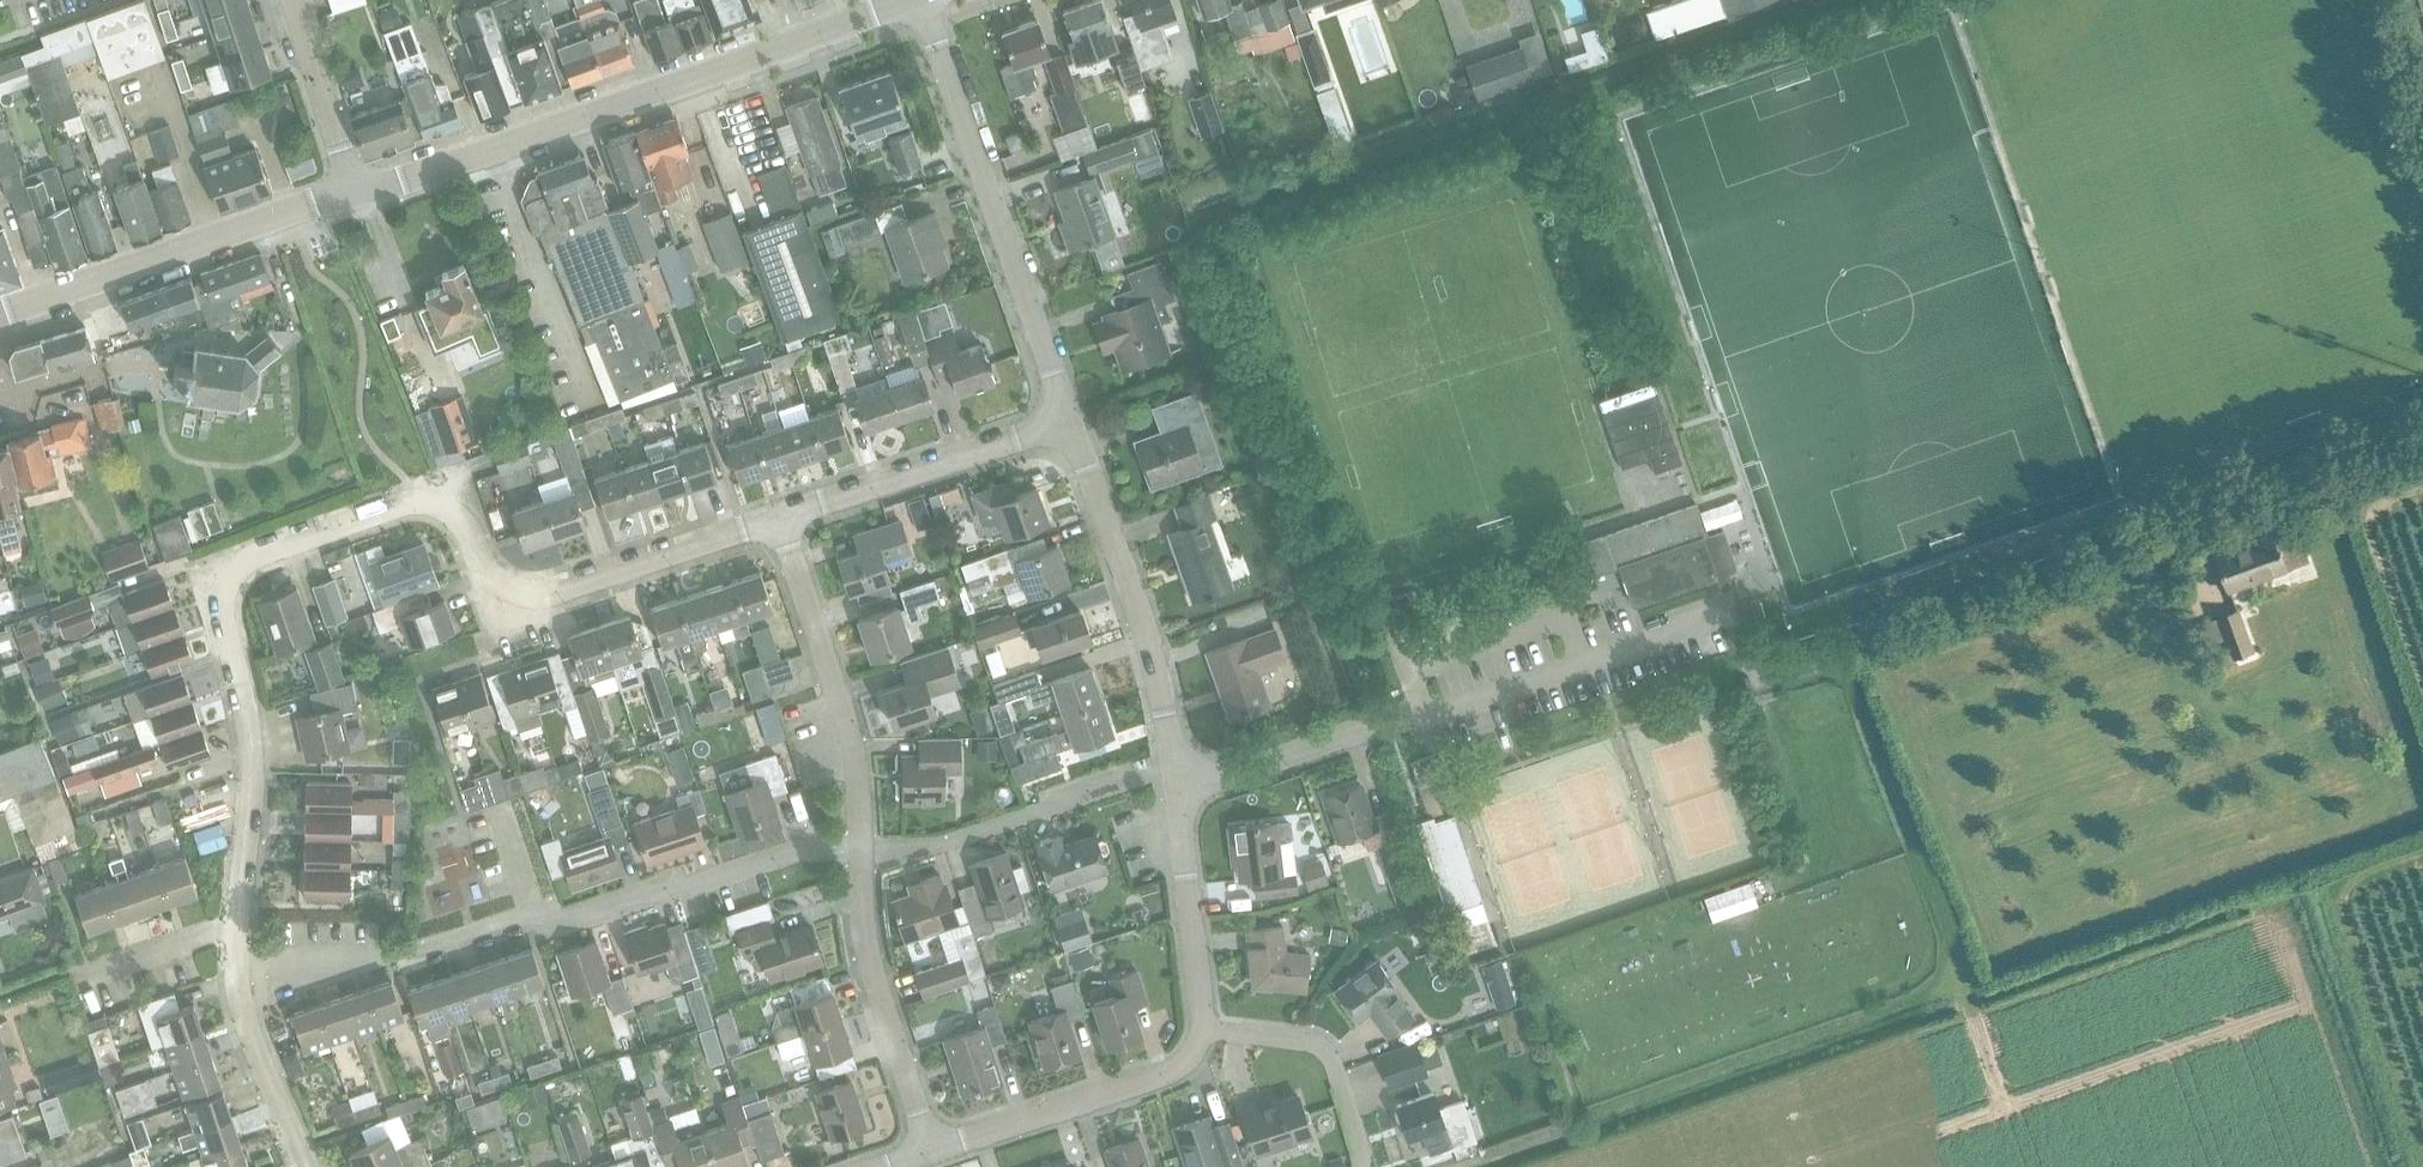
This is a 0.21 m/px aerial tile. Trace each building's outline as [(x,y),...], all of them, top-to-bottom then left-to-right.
[(239,0),(203,0),(206,11),(239,0)] [(257,22),(250,0),(239,0),(206,11),(215,36),(257,22)] [(366,0),(329,0),(334,13),(367,2),(366,0)] [(511,107),(561,90),(553,67),(538,24),(537,23),(533,10),(529,0),(506,0),(477,10),(511,107)] [(602,75),(633,64),(630,54),(636,52),(629,34),(626,36),(618,13),(608,9),(603,10),(600,0),(574,0),(581,18),(591,47),(602,75)] [(670,17),(664,19),(658,0),(638,0),(633,2),(654,59),(683,49),(670,17)] [(683,49),(711,39),(698,4),(695,5),(694,0),(664,0),(670,17),(683,49)] [(714,34),(762,17),(755,0),(702,0),(714,34)] [(1069,34),(1071,39),(1090,32),(1096,50),(1114,44),(1099,0),(1096,0),(1062,12),(1069,34)] [(1134,14),(1122,18),(1140,70),(1172,59),(1161,27),(1176,22),(1169,0),(1129,0),(1134,14)] [(1228,0),(1195,0),(1201,18),(1223,10),(1238,52),(1251,47),(1253,54),(1294,40),(1281,0),(1271,0),(1243,10),(1241,3),(1230,7),(1228,0)] [(1362,0),(1321,0),(1326,13),(1362,0)] [(1508,3),(1520,31),(1532,26),(1522,0),(1515,0),(1508,3)] [(1706,22),(1699,0),(1685,0),(1647,13),(1657,40),(1706,22)] [(1706,22),(1768,0),(1699,0),(1706,22)] [(164,57),(144,3),(40,38),(44,49),(22,56),(29,75),(47,126),(82,113),(62,56),(95,44),(107,78),(164,57)] [(163,26),(174,22),(170,8),(158,12),(163,26)] [(394,9),(379,14),(385,33),(400,28),(394,9)] [(465,77),(471,96),(479,118),(511,107),(477,10),(474,11),(483,37),(466,43),(476,72),(465,77)] [(591,47),(581,18),(555,27),(561,45),(560,45),(558,46),(564,62),(572,86),(602,75),(591,47)] [(551,19),(538,24),(553,67),(561,90),(572,86),(564,62),(558,46),(560,45),(554,28),(551,19)] [(174,22),(163,26),(168,40),(179,37),(174,22)] [(266,47),(257,22),(215,36),(223,61),(266,47)] [(1048,57),(1043,44),(1036,22),(1002,33),(1013,64),(999,69),(1009,99),(1037,89),(1033,79),(1038,78),(1032,63),(1048,57)] [(400,28),(385,33),(391,50),(407,97),(413,113),(421,138),(423,137),(461,124),(453,101),(453,100),(451,101),(445,86),(433,86),(418,41),(412,24),(400,28)] [(1297,35),(1315,88),(1316,87),(1331,82),(1334,82),(1316,28),(1297,35)] [(1588,52),(1566,59),(1570,73),(1592,66),(1609,61),(1609,59),(1599,29),(1582,34),(1588,52)] [(1145,86),(1131,45),(1111,52),(1125,93),(1145,86)] [(1535,81),(1523,46),(1466,65),(1477,99),(1535,81)] [(1553,79),(1567,74),(1558,46),(1544,51),(1553,79)] [(274,72),(266,47),(223,61),(232,86),(274,72)] [(1086,125),(1073,87),(1063,55),(1046,61),(1056,92),(1048,95),(1061,134),(1086,125)] [(0,64),(0,83),(1,85),(29,75),(22,56),(0,64)] [(177,76),(188,73),(183,58),(172,61),(177,76)] [(839,89),(847,112),(856,139),(906,122),(888,72),(839,89)] [(188,73),(177,76),(182,90),(193,87),(188,73)] [(1351,132),(1336,89),(1315,96),(1335,154),(1352,148),(1347,133),(1351,132)] [(1465,90),(1453,94),(1457,105),(1469,101),(1465,90)] [(1209,93),(1189,100),(1201,136),(1222,129),(1209,93)] [(373,109),(351,116),(365,157),(412,141),(421,138),(413,113),(407,97),(373,109)] [(817,97),(784,108),(788,118),(788,120),(790,119),(798,143),(797,144),(799,149),(800,149),(808,172),(817,196),(846,186),(819,109),(821,109),(820,107),(819,108),(816,99),(817,98),(817,97)] [(7,201),(10,200),(26,246),(44,240),(54,270),(87,259),(55,167),(22,178),(0,116),(0,182),(7,201)] [(692,179),(683,154),(688,152),(675,118),(632,134),(645,170),(657,203),(661,202),(676,197),(672,186),(692,179)] [(221,212),(271,194),(255,148),(233,156),(225,131),(222,132),(220,124),(193,134),(221,212)] [(169,128),(150,134),(161,162),(179,156),(169,128)] [(887,139),(898,173),(920,166),(908,131),(887,139)] [(1005,138),(1006,142),(1009,151),(1022,147),(1017,133),(1005,138)] [(657,203),(645,170),(632,134),(602,145),(618,190),(627,186),(631,196),(635,195),(637,200),(643,216),(660,210),(657,203)] [(1074,248),(1097,241),(1114,235),(1100,194),(1106,192),(1099,172),(1139,158),(1132,138),(1084,154),(1092,178),(1055,191),(1074,248)] [(68,142),(56,147),(64,172),(77,167),(68,142)] [(639,290),(608,211),(606,211),(595,180),(591,181),(582,157),(536,173),(547,204),(528,210),(545,260),(548,259),(579,326),(587,343),(595,339),(619,401),(674,382),(673,379),(644,302),(639,290)] [(113,189),(133,243),(161,233),(135,160),(122,165),(128,183),(113,189)] [(63,172),(66,183),(64,184),(90,257),(116,248),(95,189),(92,190),(86,176),(83,165),(77,167),(64,172),(63,172)] [(159,193),(149,196),(162,232),(190,222),(169,165),(152,172),(159,193)] [(839,319),(791,186),(784,165),(758,174),(775,220),(741,232),(780,341),(839,319)] [(654,249),(643,216),(637,200),(608,211),(639,290),(649,287),(645,275),(639,277),(636,267),(648,263),(644,252),(654,249)] [(833,202),(806,212),(811,225),(837,215),(833,202)] [(873,212),(835,226),(822,230),(831,257),(845,252),(843,245),(880,232),(873,212)] [(903,281),(924,274),(947,266),(937,235),(941,234),(934,213),(911,221),(885,230),(903,281)] [(704,224),(721,271),(726,269),(727,273),(734,270),(732,266),(741,263),(742,267),(750,264),(731,214),(704,224)] [(21,282),(2,228),(0,229),(0,290),(21,282)] [(677,308),(696,301),(674,242),(662,246),(658,258),(677,308)] [(1119,249),(1097,256),(1104,274),(1125,267),(1119,249)] [(269,281),(261,259),(260,254),(201,275),(210,302),(200,305),(209,329),(238,319),(236,311),(245,308),(239,291),(269,281)] [(1122,369),(1145,361),(1169,354),(1153,307),(1174,300),(1161,263),(1130,273),(1140,303),(1103,316),(1105,320),(1094,323),(1104,353),(1115,349),(1122,369)] [(444,285),(424,294),(433,316),(438,328),(425,334),(434,357),(497,331),(488,308),(481,311),(472,288),(463,266),(440,275),(444,285)] [(120,303),(128,326),(128,327),(198,303),(190,279),(120,303)] [(919,366),(932,362),(924,338),(915,311),(899,317),(914,364),(885,373),(886,376),(900,418),(932,407),(922,376),(919,366)] [(201,313),(174,321),(178,335),(205,327),(201,313)] [(394,316),(379,322),(383,331),(398,326),(394,316)] [(882,326),(885,335),(896,331),(893,322),(882,326)] [(866,430),(899,419),(900,418),(886,376),(855,386),(844,352),(850,350),(848,344),(873,336),(870,326),(845,335),(823,342),(840,394),(855,389),(858,398),(856,399),(866,430)] [(953,328),(924,338),(932,362),(937,376),(951,372),(958,394),(995,382),(982,344),(960,352),(953,328)] [(10,356),(15,376),(46,368),(47,372),(93,360),(84,329),(13,349),(10,356)] [(885,335),(874,339),(884,366),(885,366),(887,371),(896,367),(885,335)] [(186,399),(209,402),(237,406),(254,394),(257,369),(281,349),(269,336),(245,356),(193,349),(192,353),(181,352),(179,362),(174,362),(171,380),(177,381),(175,393),(186,395),(186,399)] [(800,337),(785,343),(789,353),(804,348),(800,337)] [(761,344),(742,350),(748,366),(766,359),(761,344)] [(785,355),(789,366),(810,359),(806,348),(804,348),(789,353),(785,355)] [(789,366),(785,355),(770,360),(774,371),(789,366)] [(735,381),(738,391),(759,384),(755,374),(735,381)] [(720,386),(723,396),(738,391),(735,381),(720,386)] [(1153,487),(1176,479),(1218,465),(1194,395),(1164,405),(1172,430),(1137,442),(1153,487)] [(121,427),(115,398),(95,402),(102,431),(121,427)] [(474,444),(465,421),(457,398),(424,410),(442,456),(474,444)] [(679,399),(660,405),(664,415),(682,409),(679,399)] [(646,421),(664,415),(660,405),(643,411),(646,421)] [(625,437),(620,421),(625,420),(621,409),(603,416),(611,441),(613,441),(625,437)] [(1652,490),(1679,483),(1659,409),(1600,425),(1617,485),(1648,476),(1652,490)] [(807,420),(820,456),(847,447),(835,410),(807,420)] [(576,436),(589,432),(597,429),(600,441),(604,442),(611,461),(619,458),(613,441),(611,441),(603,416),(586,421),(572,426),(576,436)] [(138,417),(128,420),(131,431),(141,428),(138,417)] [(820,456),(807,420),(781,429),(793,465),(820,456)] [(40,435),(40,434),(8,441),(9,446),(16,473),(21,494),(56,486),(51,464),(94,456),(87,421),(52,428),(53,432),(40,435)] [(565,476),(581,471),(567,429),(551,434),(565,476)] [(781,429),(754,438),(767,474),(793,465),(781,429)] [(727,447),(732,461),(740,484),(767,474),(754,438),(727,447)] [(704,443),(676,452),(689,489),(717,479),(704,443)] [(523,444),(514,447),(491,455),(498,474),(530,464),(523,444)] [(4,553),(22,549),(12,512),(20,511),(12,475),(16,473),(9,446),(0,448),(0,538),(4,553)] [(676,452),(649,462),(661,498),(689,489),(676,452)] [(634,508),(661,498),(649,462),(621,471),(634,508)] [(593,481),(598,495),(606,517),(634,508),(621,471),(593,481)] [(1011,481),(1005,484),(972,495),(972,497),(973,496),(983,524),(998,518),(1004,537),(1049,521),(1037,489),(1016,496),(1011,481)] [(956,488),(928,498),(937,526),(950,522),(945,507),(961,502),(956,488)] [(542,502),(554,538),(584,528),(572,492),(542,502)] [(1192,601),(1216,593),(1232,588),(1209,521),(1215,518),(1208,497),(1176,508),(1183,528),(1169,533),(1192,601)] [(542,502),(535,505),(512,512),(525,548),(554,538),(542,502)] [(1708,539),(1701,516),(1697,506),(1579,545),(1590,578),(1621,567),(1634,605),(1716,578),(1703,540),(1708,539)] [(928,512),(913,517),(918,531),(933,526),(928,512)] [(166,560),(170,559),(193,550),(179,515),(153,525),(166,560)] [(850,595),(872,588),(888,582),(882,563),(910,554),(899,522),(854,538),(859,554),(838,561),(850,595)] [(2295,523),(2215,550),(2227,584),(2306,556),(2295,523)] [(102,554),(113,583),(150,569),(138,540),(102,554)] [(982,558),(961,565),(971,596),(993,589),(1003,585),(1008,600),(1026,594),(1047,587),(1070,580),(1058,545),(1036,553),(1018,558),(1014,548),(982,558)] [(405,550),(370,563),(384,602),(431,584),(427,573),(433,571),(425,549),(407,555),(405,550)] [(746,619),(774,609),(761,572),(733,581),(746,619)] [(128,605),(111,611),(117,627),(174,608),(164,580),(124,594),(128,605)] [(872,661),(894,654),(911,648),(904,629),(923,622),(918,608),(940,601),(933,580),(898,592),(903,607),(858,622),(872,661)] [(329,623),(346,617),(333,581),(316,587),(329,623)] [(723,643),(724,642),(751,633),(746,619),(733,581),(706,590),(719,628),(718,628),(723,643)] [(277,653),(300,645),(315,640),(297,589),(259,602),(277,653)] [(692,637),(697,653),(706,650),(707,639),(705,633),(718,628),(719,628),(706,590),(679,600),(692,637)] [(373,611),(381,632),(402,624),(409,643),(453,627),(443,601),(431,605),(426,591),(373,611)] [(88,598),(53,610),(60,628),(94,616),(88,598)] [(696,654),(697,653),(692,637),(679,600),(651,609),(664,647),(677,642),(687,673),(701,668),(696,654)] [(1387,612),(1392,628),(1410,622),(1405,607),(1387,612)] [(127,654),(183,635),(174,608),(117,627),(127,654)] [(1080,611),(1057,619),(1026,630),(1031,647),(1038,644),(1042,656),(1090,641),(1080,611)] [(2235,657),(2253,650),(2239,611),(2221,617),(2235,657)] [(980,647),(1019,633),(1013,616),(974,629),(980,647)] [(600,628),(612,663),(613,663),(640,654),(628,618),(600,628)] [(570,638),(586,684),(616,674),(613,663),(612,663),(600,628),(570,638)] [(1248,639),(1230,645),(1207,653),(1230,721),(1272,706),(1260,669),(1287,660),(1276,630),(1248,640),(1248,639)] [(14,648),(8,631),(0,634),(0,652),(14,648)] [(153,677),(171,671),(193,663),(183,635),(127,654),(128,657),(144,651),(153,677)] [(306,651),(319,688),(343,679),(331,642),(306,651)] [(894,727),(917,719),(935,713),(930,695),(960,685),(947,646),(901,661),(907,682),(882,690),(894,727)] [(11,664),(7,652),(0,654),(0,667),(11,664)] [(767,684),(771,695),(799,686),(789,656),(761,666),(767,684)] [(56,677),(48,657),(30,663),(37,684),(56,677)] [(578,706),(571,685),(563,662),(551,666),(548,658),(524,666),(540,713),(563,705),(565,711),(578,706)] [(5,678),(23,672),(20,663),(2,668),(5,678)] [(520,732),(543,724),(544,724),(540,713),(524,666),(500,674),(508,697),(495,702),(506,730),(518,726),(520,732)] [(655,718),(673,712),(658,667),(639,673),(655,718)] [(1056,697),(1062,715),(1102,701),(1091,669),(1041,686),(1036,671),(992,686),(997,703),(991,706),(1001,736),(1009,733),(1008,732),(1014,730),(1005,702),(1031,693),(1035,704),(1056,697)] [(135,723),(151,717),(192,703),(181,674),(125,694),(135,723)] [(472,727),(495,719),(481,674),(457,682),(472,727)] [(69,702),(61,679),(61,678),(38,687),(46,710),(69,702)] [(448,735),(471,727),(472,727),(457,682),(433,690),(448,735)] [(771,695),(767,684),(749,690),(753,701),(771,695)] [(307,760),(330,755),(350,750),(342,715),(358,711),(352,685),(310,695),(315,715),(297,719),(307,760)] [(575,695),(590,741),(600,767),(604,766),(605,753),(607,752),(604,736),(608,735),(592,689),(575,695)] [(1001,736),(1011,766),(1017,784),(1062,769),(1056,752),(1113,732),(1102,701),(1062,715),(1067,730),(1020,747),(1025,762),(1019,764),(1009,733),(1001,736)] [(776,702),(756,708),(761,722),(780,716),(779,712),(776,702)] [(160,744),(201,730),(192,703),(151,717),(160,744)] [(734,704),(715,710),(719,721),(738,714),(734,704)] [(698,716),(701,726),(719,721),(715,710),(698,716)] [(73,712),(51,721),(60,743),(82,736),(73,712)] [(211,757),(201,730),(160,744),(170,771),(211,757)] [(902,755),(903,774),(903,803),(944,803),(944,773),(961,773),(960,737),(919,738),(919,755),(902,755)] [(75,830),(42,739),(0,754),(0,812),(5,810),(12,830),(28,824),(35,844),(42,864),(48,861),(59,857),(86,846),(80,828),(75,830)] [(84,739),(71,744),(76,755),(88,751),(84,739)] [(996,741),(976,741),(977,754),(996,754),(996,741)] [(59,778),(62,777),(132,754),(129,745),(71,766),(66,751),(52,756),(59,778)] [(68,792),(76,790),(158,761),(154,747),(132,754),(62,777),(68,792)] [(726,793),(734,815),(741,838),(781,825),(771,797),(788,791),(776,754),(746,764),(753,784),(726,793)] [(1485,900),(1463,837),(1455,814),(1437,820),(1435,815),(1444,812),(1435,785),(1445,781),(1436,754),(1413,762),(1432,817),(1418,822),(1449,913),(1485,900)] [(683,769),(678,755),(661,760),(666,775),(683,769)] [(583,773),(578,760),(557,768),(562,781),(583,773)] [(557,766),(545,770),(550,785),(562,781),(557,768),(557,766)] [(526,794),(519,774),(505,778),(502,769),(487,774),(497,803),(526,794)] [(604,769),(586,775),(591,791),(589,791),(602,831),(622,824),(609,784),(604,769)] [(497,803),(487,774),(474,778),(477,785),(460,790),(468,813),(497,803)] [(350,813),(350,809),(384,810),(384,814),(411,815),(411,793),(393,792),(393,799),(364,798),(364,800),(350,800),(350,783),(307,783),(307,812),(350,813)] [(1326,798),(1340,841),(1363,834),(1368,850),(1388,844),(1396,868),(1405,865),(1388,813),(1371,818),(1360,786),(1361,786),(1361,785),(1324,797),(1325,798),(1326,798)] [(680,808),(635,823),(648,864),(675,855),(674,852),(704,842),(695,815),(707,811),(699,789),(676,796),(680,808)] [(160,825),(172,821),(165,800),(153,804),(160,825)] [(526,810),(535,835),(557,828),(548,802),(526,810)] [(130,835),(143,831),(137,809),(124,814),(130,835)] [(12,830),(5,810),(0,812),(0,861),(20,854),(12,830)] [(306,841),(349,842),(350,813),(307,812),(306,841)] [(76,817),(80,828),(86,846),(88,845),(85,838),(95,835),(87,814),(76,817)] [(411,815),(384,814),(384,838),(393,838),(393,844),(404,844),(404,838),(410,838),(411,815)] [(1258,896),(1279,894),(1298,891),(1296,876),(1282,877),(1278,844),(1289,843),(1294,838),(1292,825),(1287,821),(1276,822),(1226,828),(1231,867),(1239,866),(1240,880),(1254,878),(1257,898),(1258,898),(1258,896)] [(558,839),(542,845),(554,878),(568,873),(573,885),(603,875),(604,879),(621,874),(609,836),(563,852),(558,839)] [(1037,843),(1045,866),(1052,888),(1084,878),(1107,870),(1096,836),(1063,847),(1060,836),(1037,843)] [(349,871),(349,842),(306,841),(306,870),(349,871)] [(393,844),(392,873),(403,873),(404,844),(393,844)] [(980,896),(962,902),(970,924),(972,932),(974,937),(993,931),(989,917),(1024,906),(1020,893),(1030,889),(1022,866),(1012,869),(1007,854),(970,866),(980,896)] [(59,857),(48,861),(55,883),(67,879),(59,857)] [(185,858),(171,863),(184,899),(198,894),(185,858)] [(1330,884),(1322,859),(1301,865),(1309,890),(1330,884)] [(44,902),(43,899),(59,893),(55,883),(48,861),(42,864),(32,868),(0,880),(0,917),(44,902)] [(171,863),(157,868),(170,904),(184,899),(171,863)] [(157,868),(144,873),(157,909),(170,904),(157,868)] [(348,899),(349,875),(349,871),(306,870),(305,898),(348,899)] [(144,873),(130,877),(143,913),(157,909),(144,873)] [(403,886),(403,873),(392,873),(392,886),(403,886)] [(906,943),(929,935),(959,924),(946,884),(944,885),(941,875),(908,886),(911,895),(892,901),(906,943)] [(1407,875),(1390,881),(1400,910),(1417,904),(1407,875)] [(130,877),(117,882),(130,918),(143,913),(130,877)] [(117,882),(104,887),(117,923),(130,918),(117,882)] [(90,892),(103,928),(117,923),(104,887),(90,892)] [(89,933),(103,928),(90,892),(76,897),(89,933)] [(1747,896),(1701,913),(1707,928),(1753,911),(1747,896)] [(1085,917),(1057,926),(1065,950),(1093,941),(1085,917)] [(737,932),(745,955),(754,952),(755,956),(752,960),(754,969),(761,970),(767,968),(771,979),(823,962),(811,926),(774,938),(769,922),(737,932)] [(625,933),(633,955),(639,973),(666,964),(673,984),(699,975),(696,966),(686,936),(685,931),(669,936),(664,923),(648,928),(647,925),(625,933)] [(701,924),(684,929),(685,931),(686,936),(696,966),(699,975),(716,969),(701,924)] [(1307,993),(1310,969),(1311,956),(1286,953),(1283,927),(1247,931),(1253,986),(1259,987),(1307,993)] [(1349,931),(1332,928),(1329,943),(1347,946),(1349,931)] [(939,966),(916,974),(924,996),(946,989),(969,981),(986,975),(974,937),(972,932),(955,938),(962,958),(939,966)] [(558,955),(566,978),(572,996),(604,985),(613,1014),(623,1011),(625,1019),(636,1015),(623,977),(610,982),(597,942),(558,955)] [(78,947),(62,953),(67,967),(83,962),(78,947)] [(1086,948),(1068,954),(1072,968),(1091,962),(1086,948)] [(533,949),(507,957),(519,992),(544,984),(533,949)] [(495,1000),(519,992),(507,957),(483,965),(495,1000)] [(1387,1035),(1407,1021),(1413,1017),(1395,992),(1399,990),(1377,961),(1336,991),(1357,1020),(1370,1011),(1387,1035)] [(1502,961),(1484,967),(1490,984),(1508,978),(1502,961)] [(470,1008),(495,1000),(483,965),(459,974),(470,1008)] [(1136,971),(1111,979),(1117,996),(1094,1003),(1108,1047),(1142,1036),(1132,1007),(1147,1002),(1136,971)] [(1085,1016),(1073,980),(1069,981),(1067,973),(1053,977),(1055,986),(1051,987),(1059,1012),(1029,1022),(1044,1068),(1081,1056),(1069,1021),(1085,1016)] [(434,982),(446,1017),(470,1008),(459,974),(434,982)] [(778,1042),(842,1021),(833,993),(821,997),(815,980),(790,988),(796,1006),(779,1011),(782,1023),(772,1026),(778,1042)] [(404,1018),(399,1003),(392,981),(366,989),(379,1027),(404,1018)] [(409,990),(416,1013),(420,1025),(427,1023),(433,1040),(452,1034),(446,1017),(434,982),(409,990)] [(366,989),(342,998),(355,1035),(379,1027),(366,989)] [(167,1045),(203,1032),(194,1006),(181,1010),(175,993),(138,1006),(152,1048),(166,1043),(167,1045)] [(330,1043),(355,1035),(342,998),(318,1006),(330,1043)] [(1007,1041),(999,1018),(995,1005),(977,1010),(983,1028),(945,1040),(952,1061),(954,1060),(958,1072),(956,1073),(963,1095),(1002,1082),(990,1047),(1007,1041)] [(305,1052),(327,1044),(330,1043),(318,1006),(292,1014),(305,1052)] [(713,1016),(714,1016),(711,1009),(701,1013),(698,1019),(701,1029),(704,1028),(704,1029),(717,1025),(713,1016)] [(729,1012),(715,1016),(720,1031),(734,1027),(729,1012)] [(1459,1012),(1443,1013),(1444,1029),(1460,1027),(1459,1012)] [(820,1079),(822,1078),(845,1071),(840,1054),(852,1050),(842,1021),(778,1042),(783,1058),(810,1049),(820,1079)] [(96,1056),(98,1056),(101,1067),(112,1063),(111,1061),(120,1058),(109,1027),(88,1034),(96,1056)] [(714,1028),(700,1032),(704,1046),(719,1041),(714,1028)] [(167,1045),(176,1071),(212,1058),(203,1032),(167,1045)] [(1391,1087),(1427,1075),(1416,1043),(1380,1056),(1391,1087)] [(15,1104),(9,1086),(14,1085),(0,1045),(0,1110),(15,1104)] [(558,1056),(543,1062),(547,1072),(562,1067),(558,1056)] [(453,1057),(434,1062),(442,1093),(461,1088),(453,1057)] [(212,1058),(176,1071),(185,1097),(221,1085),(212,1058)] [(95,1060),(79,1065),(85,1085),(101,1079),(95,1060)] [(531,1077),(547,1072),(543,1062),(528,1067),(531,1077)] [(112,1063),(101,1067),(106,1084),(118,1081),(112,1063)] [(509,1073),(494,1078),(497,1089),(513,1084),(509,1073)] [(482,1094),(497,1089),(494,1078),(478,1083),(482,1094)] [(817,1092),(825,1115),(832,1138),(866,1127),(851,1081),(828,1089),(817,1092)] [(753,1085),(738,1090),(740,1097),(743,1105),(758,1099),(753,1085)] [(716,1166),(743,1166),(748,1165),(738,1137),(751,1132),(748,1120),(743,1105),(740,1097),(738,1090),(737,1086),(729,1089),(732,1100),(723,1103),(729,1124),(704,1132),(716,1166)] [(116,1090),(119,1099),(125,1117),(136,1114),(126,1087),(116,1090)] [(40,1088),(27,1092),(30,1103),(44,1098),(40,1088)] [(478,1108),(509,1099),(506,1088),(475,1097),(478,1108)] [(357,1121),(381,1113),(373,1091),(350,1099),(351,1101),(350,1101),(357,1121)] [(187,1104),(196,1131),(232,1119),(223,1092),(187,1104)] [(460,1109),(462,1108),(475,1104),(471,1093),(456,1098),(460,1109)] [(1433,1094),(1397,1106),(1408,1138),(1423,1133),(1431,1156),(1476,1140),(1462,1102),(1438,1110),(1433,1094)] [(58,1095),(39,1102),(51,1135),(69,1129),(58,1095)] [(634,1138),(612,1145),(617,1159),(620,1166),(666,1166),(667,1166),(668,1166),(666,1161),(665,1161),(655,1131),(653,1131),(641,1095),(622,1101),(634,1138)] [(404,1102),(408,1112),(425,1106),(421,1096),(404,1102)] [(1257,1152),(1311,1135),(1298,1096),(1262,1108),(1260,1101),(1242,1107),(1257,1152)] [(655,1131),(665,1161),(666,1161),(678,1156),(682,1166),(716,1166),(704,1132),(692,1097),(676,1102),(681,1117),(668,1121),(654,1126),(653,1126),(655,1131)] [(331,1108),(338,1128),(357,1121),(350,1101),(331,1108)] [(408,1112),(404,1102),(385,1108),(388,1119),(408,1112)] [(446,1107),(444,1111),(445,1116),(449,1118),(453,1117),(455,1113),(454,1109),(450,1106),(446,1107)] [(664,1108),(650,1113),(654,1126),(668,1121),(664,1108)] [(578,1116),(576,1111),(558,1117),(560,1122),(559,1122),(571,1159),(590,1152),(578,1116)] [(785,1153),(777,1131),(771,1112),(748,1120),(751,1132),(761,1161),(785,1153)] [(26,1154),(12,1114),(0,1118),(0,1163),(26,1154)] [(1229,1123),(1213,1129),(1209,1117),(1175,1128),(1188,1166),(1211,1166),(1223,1163),(1224,1166),(1243,1166),(1229,1123)] [(128,1124),(134,1142),(136,1148),(129,1151),(129,1153),(157,1144),(156,1142),(152,1143),(144,1118),(128,1124)] [(184,1151),(200,1145),(204,1157),(241,1144),(232,1119),(196,1131),(180,1136),(184,1151)] [(431,1162),(421,1139),(396,1150),(384,1121),(362,1130),(368,1144),(350,1152),(356,1166),(421,1166),(431,1162)] [(1140,1140),(1106,1151),(1111,1166),(1149,1166),(1140,1140)] [(132,1160),(135,1166),(165,1166),(157,1144),(129,1153),(132,1160)] [(241,1144),(204,1157),(191,1161),(193,1166),(249,1166),(241,1144)] [(129,1155),(110,1162),(111,1164),(102,1166),(134,1166),(129,1155)] [(617,1159),(591,1166),(620,1166),(617,1159)]
